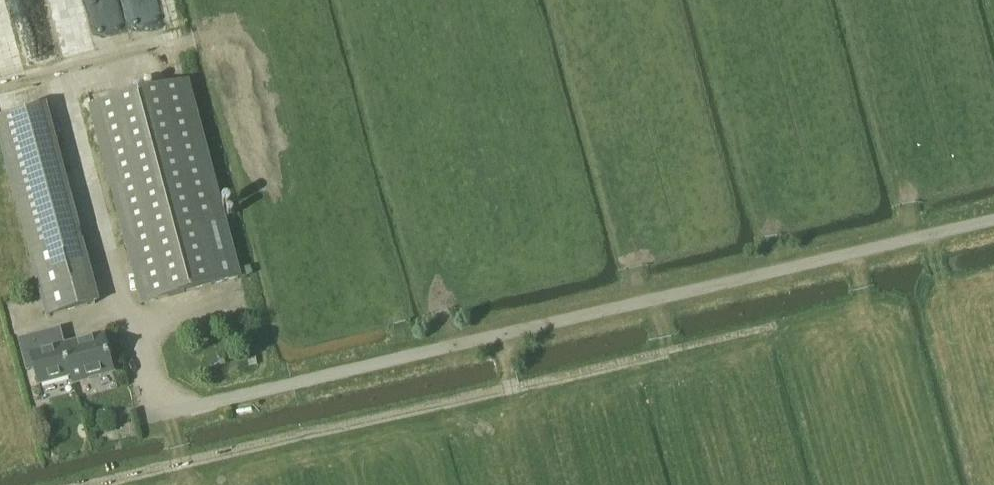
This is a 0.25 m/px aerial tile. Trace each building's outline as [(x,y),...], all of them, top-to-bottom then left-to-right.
[(145,303),(238,279),(186,82),(92,107),(145,303)] [(47,317),(95,304),(42,106),(0,117),(0,142),(47,317)] [(33,362),(39,385),(71,376),(73,384),(114,373),(104,336),(64,346),(60,330),(19,341),(26,364),(33,362)]
